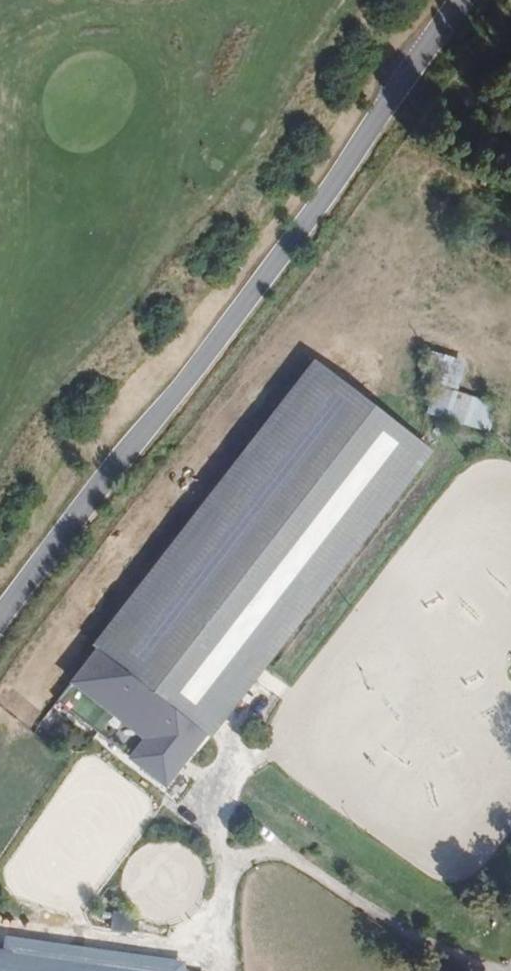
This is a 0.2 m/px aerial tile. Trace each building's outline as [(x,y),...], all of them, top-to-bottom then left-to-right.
[(442,354),(436,380),(456,386),(463,359),(442,354)] [(322,364),(99,651),(201,730),(424,443),(322,364)] [(428,413),(487,428),(494,401),(436,386),(428,413)] [(97,650),(57,701),(164,783),(204,733),(201,730),(99,651),(97,650)] [(0,952),(0,970),(138,970),(0,952)]
